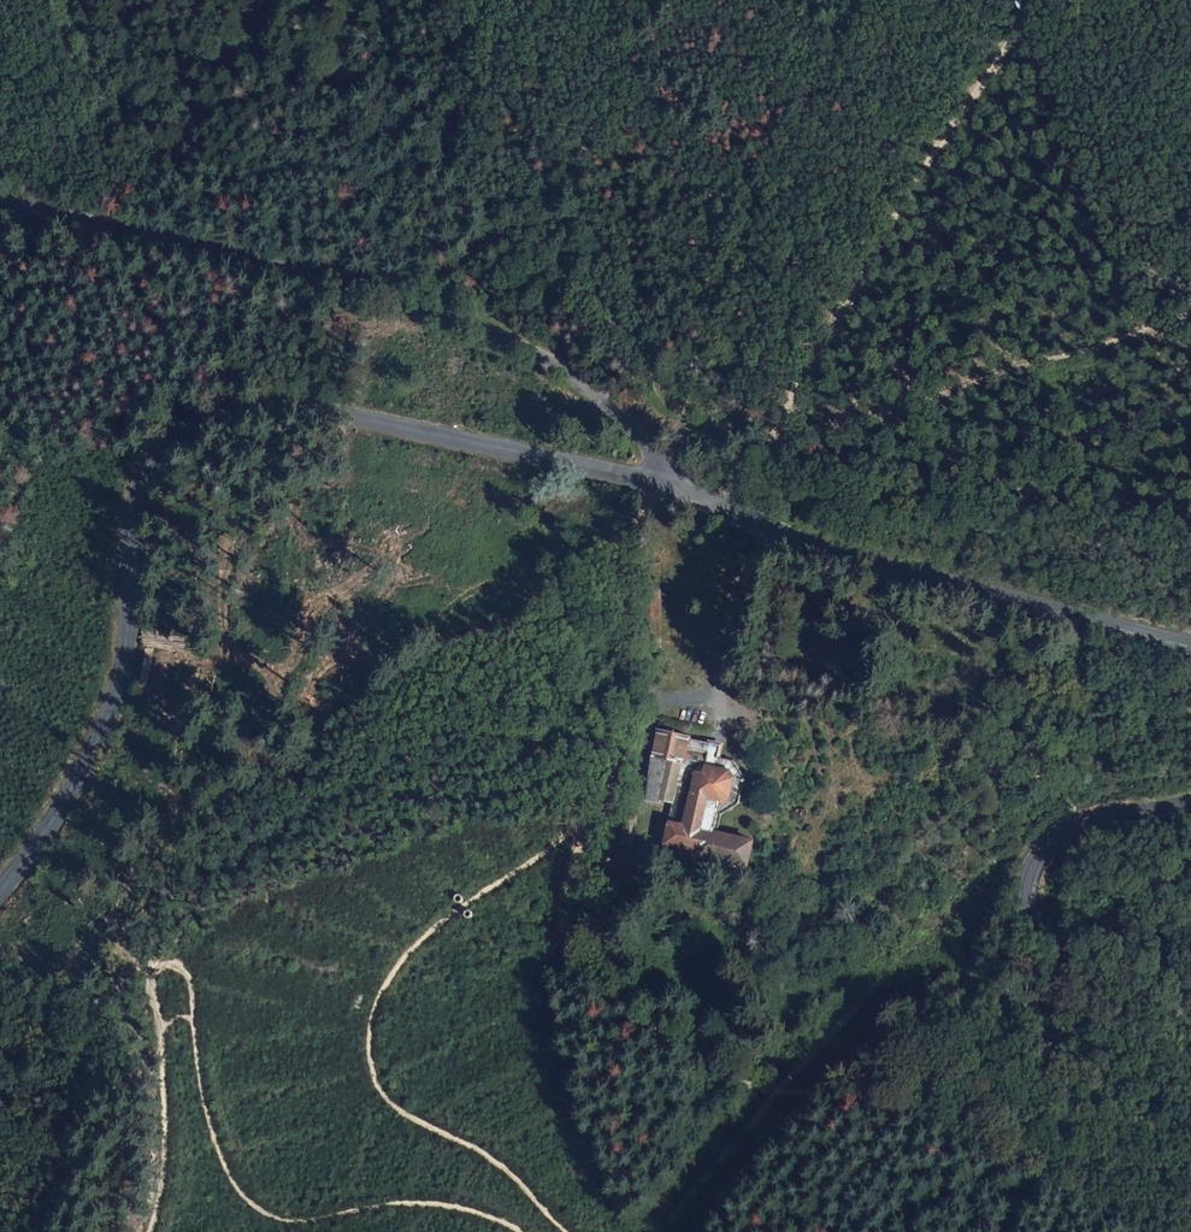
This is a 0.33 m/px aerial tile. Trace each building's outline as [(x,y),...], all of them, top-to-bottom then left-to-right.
[(677,515),(674,509),(663,514),(666,520),(677,515)] [(660,646),(660,629),(641,629),(641,646),(660,646)] [(746,866),(752,842),(718,834),(722,815),(738,803),(745,777),(737,765),(733,761),(718,757),(720,745),(657,731),(647,800),(660,802),(660,799),(675,802),(668,824),(670,824),(665,849),(682,853),(681,860),(695,864),(697,856),(746,866)] [(462,892),(460,893),(459,894),(458,896),(457,898),(458,900),(458,901),(460,903),(461,904),(463,904),(465,904),(467,903),(468,901),(469,900),(469,898),(469,896),(468,894),(466,893),(464,892),(462,892)] [(477,920),(478,919),(479,917),(480,914),(479,912),(478,910),(476,909),(474,908),(472,908),(470,908),(468,910),(467,912),(466,914),(466,916),(467,918),(468,919),(470,921),(472,921),(475,921),(477,920)] [(823,961),(820,958),(802,963),(806,976),(823,972),(823,968),(829,967),(828,960),(823,961)] [(779,1061),(784,1045),(767,1040),(762,1056),(779,1061)]
